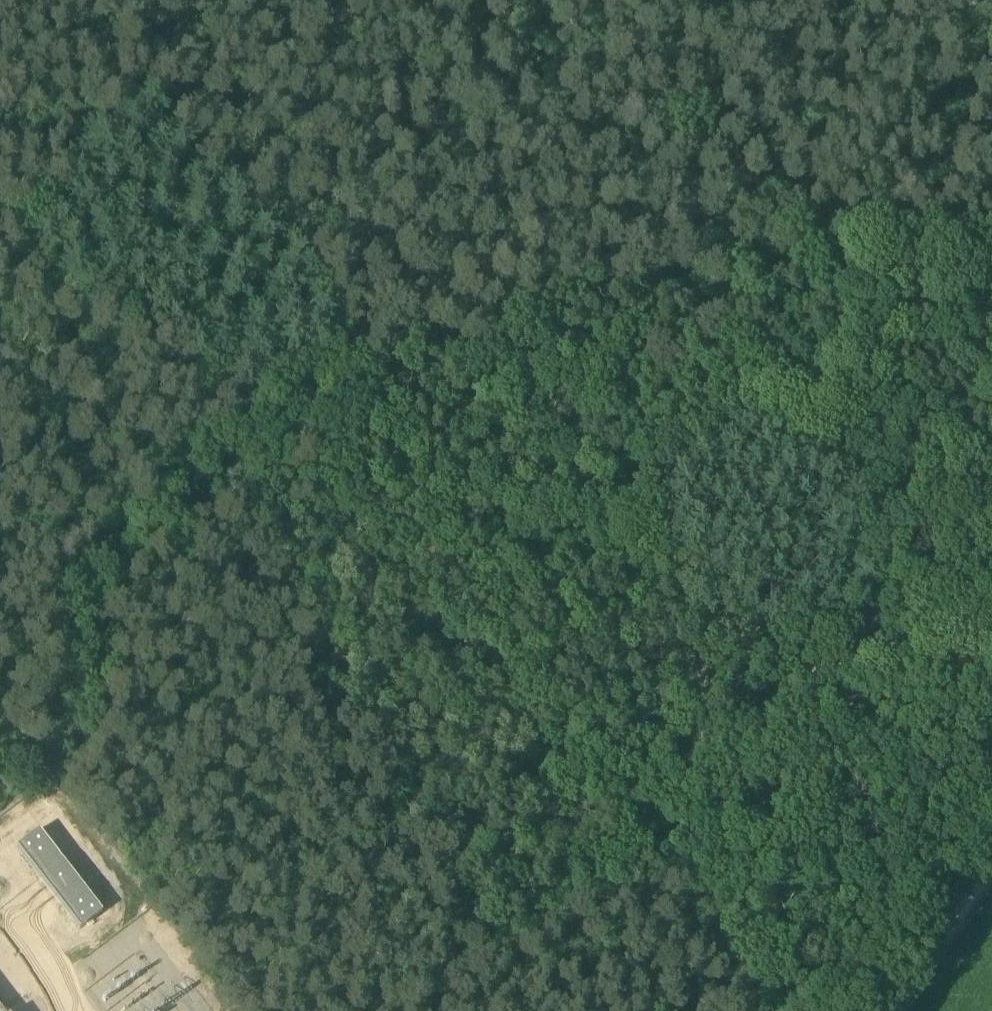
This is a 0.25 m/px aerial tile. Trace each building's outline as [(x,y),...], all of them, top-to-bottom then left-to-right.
[(39,830),(17,847),(80,929),(103,911),(39,830)]
